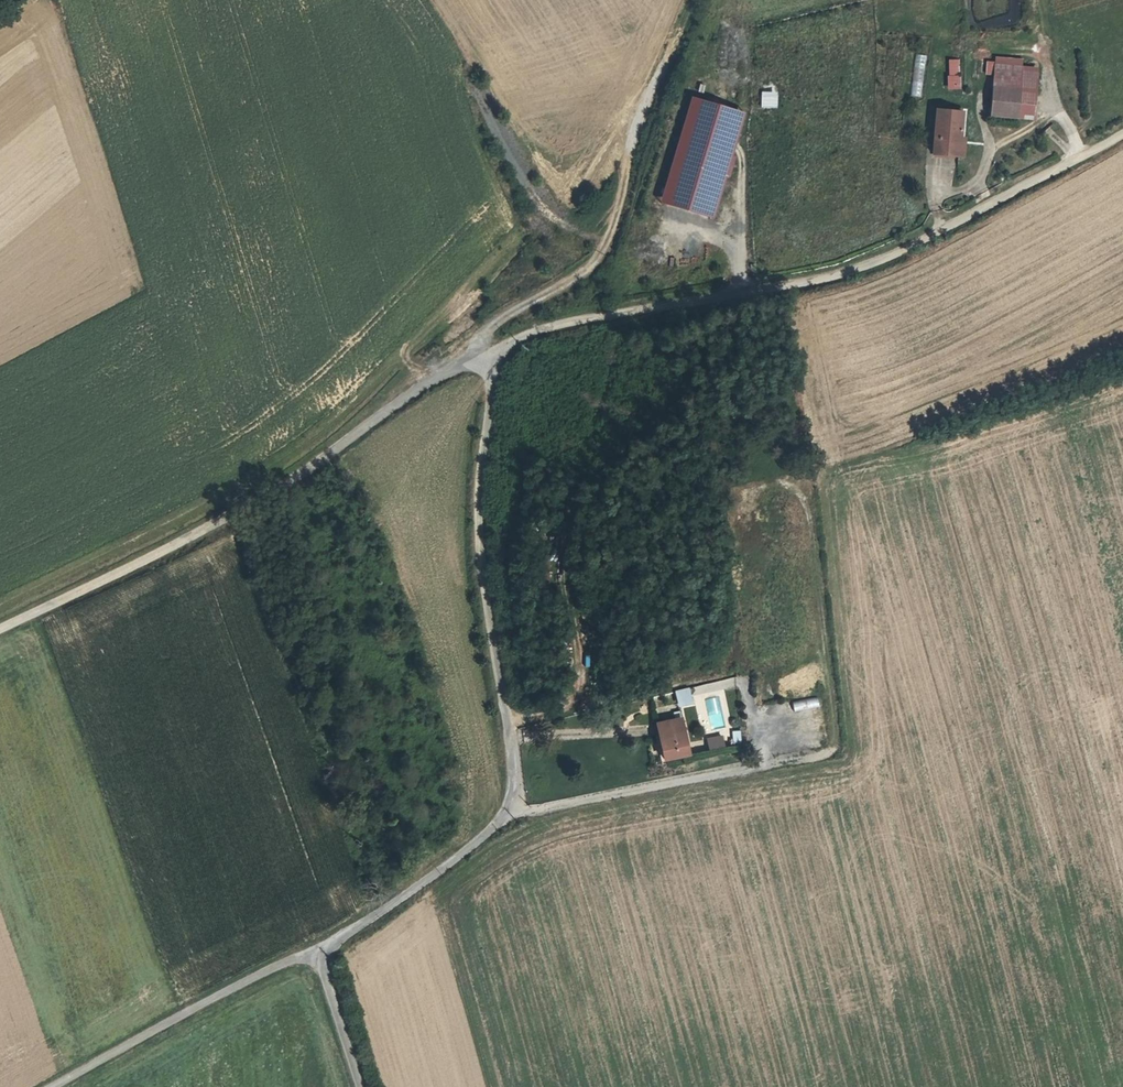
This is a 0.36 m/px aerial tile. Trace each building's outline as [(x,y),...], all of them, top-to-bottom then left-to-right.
[(911,96),(922,96),(925,54),(914,54),(911,96)] [(961,88),(959,58),(946,59),(948,89),(961,88)] [(992,62),(991,83),(1014,85),(1016,64),(992,62)] [(1014,85),(1011,113),(1030,115),(1033,66),(1016,64),(1014,85)] [(1011,113),(1014,85),(991,83),(989,111),(1011,113)] [(760,91),(760,108),(775,108),(775,91),(760,91)] [(714,218),(742,110),(687,96),(659,204),(714,218)] [(933,153),(959,156),(961,139),(962,112),(937,110),(933,153)] [(689,243),(673,261),(683,269),(699,252),(689,243)] [(567,607),(574,606),(570,593),(564,594),(567,607)] [(678,707),(694,704),(690,687),(674,690),(678,707)] [(754,693),(755,706),(763,705),(761,692),(754,693)] [(811,708),(817,746),(826,745),(819,698),(792,702),(793,711),(811,708)] [(690,753),(682,717),(658,723),(666,758),(690,753)] [(741,732),(732,730),(730,744),(739,745),(741,732)] [(705,739),(708,752),(724,748),(721,735),(705,739)]
